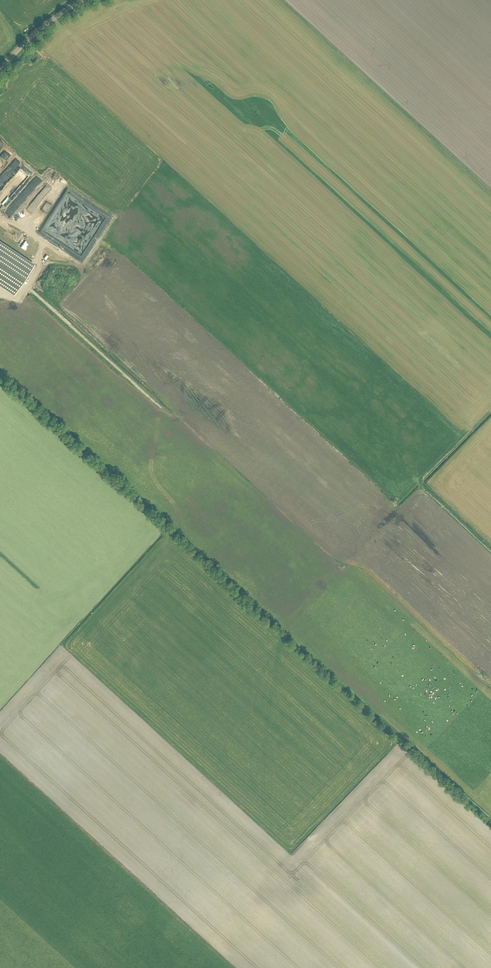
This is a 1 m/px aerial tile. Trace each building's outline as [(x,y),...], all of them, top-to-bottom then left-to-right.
[(1,171),(9,164),(6,160),(0,164),(0,170),(1,171)] [(6,190),(21,173),(16,168),(0,185),(0,189),(2,187),(6,190)] [(46,177),(30,200),(37,205),(53,182),(46,177)] [(7,212),(14,201),(10,199),(3,209),(7,212)] [(34,264),(0,240),(0,285),(13,294),(34,264)]
